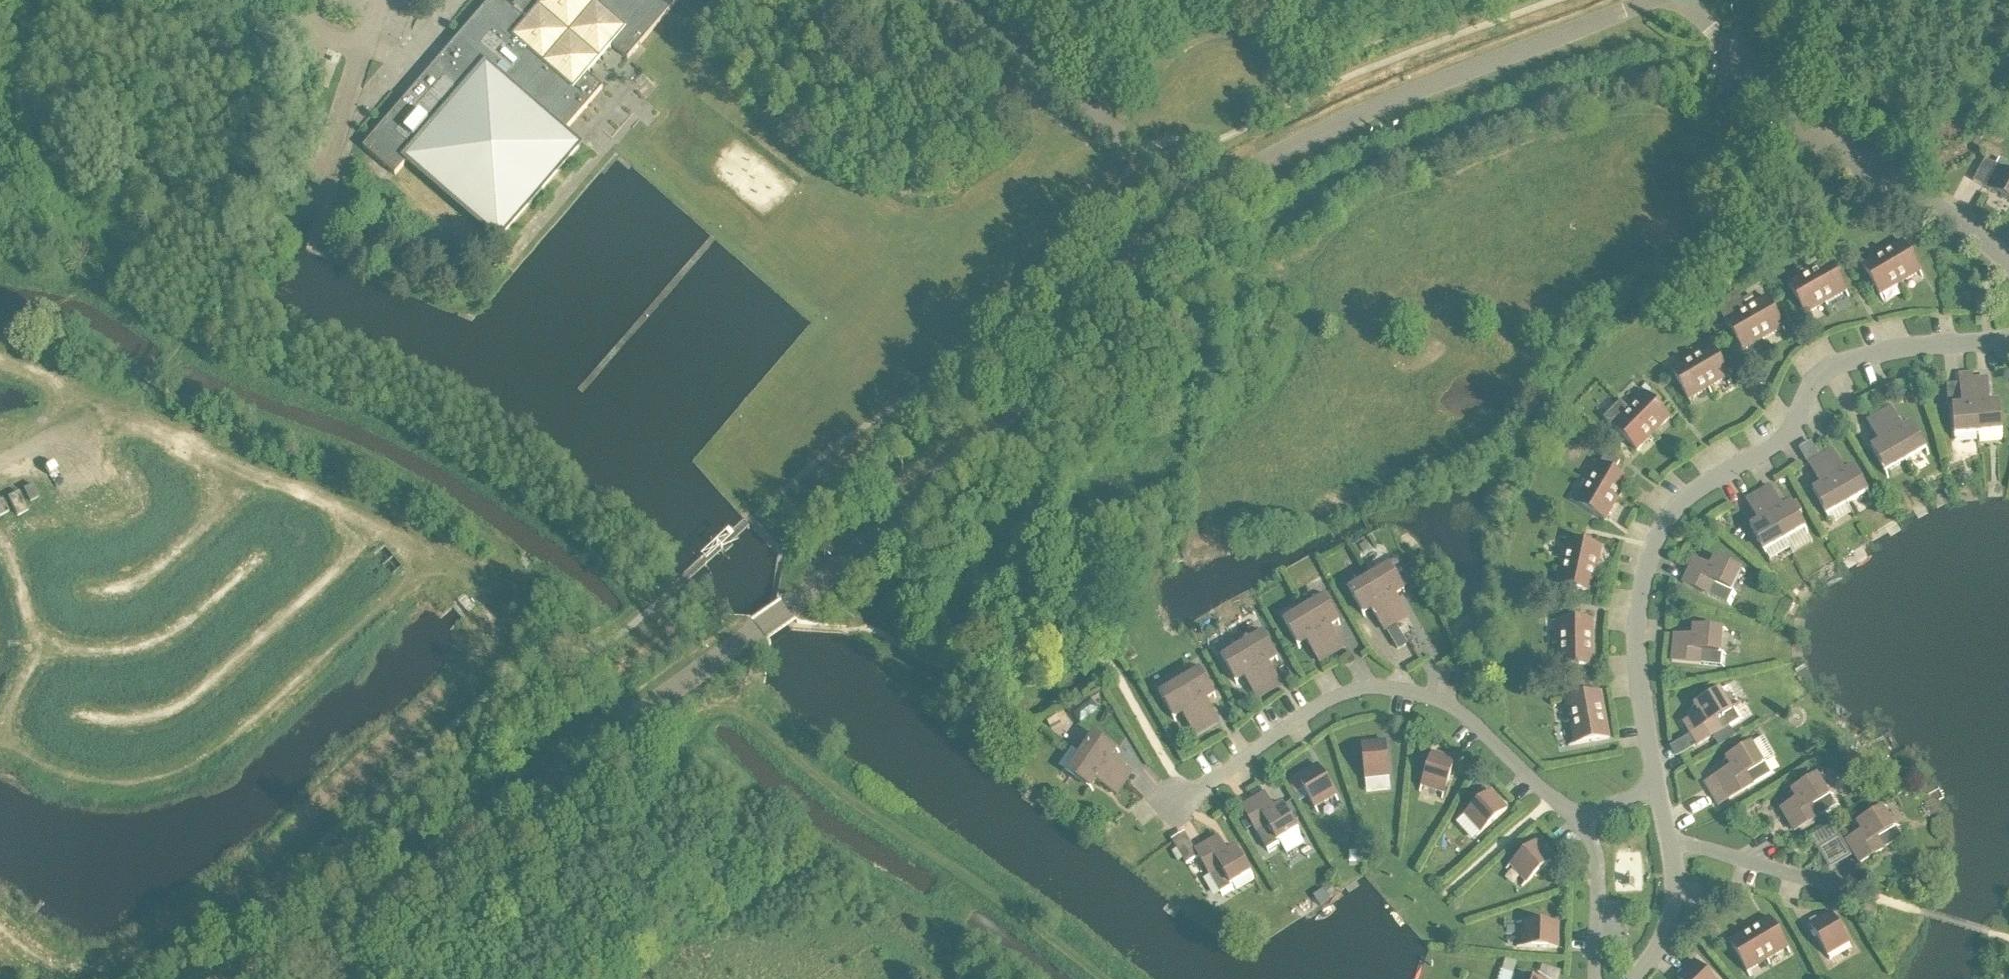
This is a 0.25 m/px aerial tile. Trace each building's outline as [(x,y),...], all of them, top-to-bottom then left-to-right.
[(514,13),(499,0),(493,0),(363,150),(395,177),(408,162),(499,241),(579,148),(564,135),(603,90),(588,76),(612,48),(628,61),(681,0),(525,0),(514,13)] [(1999,170),(1984,162),(1973,183),(2008,203),(2008,176),(1999,170)] [(1882,255),(1900,285),(1919,274),(1901,243),(1882,255)] [(1882,255),(1861,267),(1879,297),(1900,285),(1882,255)] [(1807,275),(1825,305),(1846,294),(1828,263),(1807,275)] [(1807,275),(1787,286),(1805,317),(1825,305),(1807,275)] [(1765,299),(1745,311),(1763,341),(1783,330),(1765,299)] [(1745,311),(1725,323),(1742,353),(1763,341),(1745,311)] [(1710,348),(1690,360),(1708,390),(1728,378),(1710,348)] [(1690,360),(1670,372),(1688,402),(1708,390),(1690,360)] [(1986,380),(1973,382),(1978,435),(2001,433),(1999,405),(1989,406),(1987,387),(1986,380)] [(1962,409),(1951,410),(1954,437),(1978,435),(1973,382),(1960,383),(1960,389),(1962,409)] [(1628,411),(1653,436),(1669,420),(1644,395),(1628,411)] [(1878,417),(1905,463),(1926,451),(1912,427),(1903,432),(1893,415),(1893,416),(1890,410),(1878,417)] [(1628,411),(1611,428),(1636,453),(1653,436),(1628,411)] [(1870,429),(1879,446),(1871,451),(1885,475),(1905,463),(1878,417),(1867,423),(1870,429)] [(1820,459),(1847,506),(1867,494),(1853,470),(1845,475),(1835,458),(1832,453),(1820,459)] [(1808,466),(1812,472),(1811,472),(1821,489),(1812,494),(1826,518),(1847,506),(1820,459),(1808,466)] [(1586,485),(1616,503),(1628,483),(1598,465),(1586,485)] [(1586,485),(1574,505),(1604,523),(1616,503),(1586,485)] [(23,492),(29,505),(38,500),(32,487),(23,492)] [(1757,495),(1784,542),(1805,530),(1791,506),(1782,511),(1773,494),(1772,494),(1769,489),(1757,495)] [(18,494),(7,500),(17,519),(27,514),(18,494)] [(1749,508),(1759,525),(1750,530),(1764,554),(1784,542),(1757,495),(1746,502),(1749,508)] [(1562,564),(1596,572),(1601,549),(1567,542),(1562,564)] [(1741,572),(1715,560),(1711,569),(1693,561),(1682,586),(1708,597),(1731,607),(1736,595),(1731,593),(1741,572)] [(1380,573),(1369,579),(1396,626),(1407,619),(1404,613),(1395,597),(1403,592),(1386,562),(1377,568),(1380,573)] [(1562,564),(1557,587),(1591,595),(1596,572),(1562,564)] [(1354,581),(1345,587),(1362,616),(1371,611),(1381,627),(1384,633),(1396,626),(1369,579),(1357,586),(1354,581)] [(1330,628),(1338,623),(1321,594),(1312,599),(1315,604),(1304,611),(1331,657),(1342,651),(1339,645),(1330,628)] [(1289,613),(1280,618),(1297,647),(1306,642),(1316,659),(1316,658),(1319,664),(1331,657),(1304,611),(1292,618),(1289,613)] [(1593,623),(1557,623),(1557,646),(1593,646),(1593,623)] [(1674,637),(1671,664),(1699,666),(1724,669),(1726,655),(1720,655),(1722,632),(1694,629),(1693,639),(1674,637)] [(1253,641),(1242,647),(1269,694),(1280,687),(1277,681),(1268,665),(1276,660),(1259,630),(1250,636),(1253,641)] [(1593,646),(1557,646),(1558,670),(1593,669),(1593,646)] [(1227,649),(1218,654),(1235,684),(1244,679),(1254,695),(1257,701),(1269,694),(1242,647),(1230,654),(1227,649)] [(1200,672),(1179,684),(1207,730),(1218,724),(1215,718),(1205,701),(1214,696),(1200,672)] [(1195,737),(1207,730),(1179,684),(1159,696),(1173,720),(1182,715),(1191,732),(1192,731),(1195,737)] [(1721,734),(1721,733),(1743,721),(1736,709),(1731,712),(1719,692),(1695,706),(1700,715),(1683,725),(1697,748),(1721,734)] [(1600,695),(1566,701),(1570,724),(1605,718),(1600,695)] [(1605,718),(1570,724),(1574,747),(1609,741),(1605,718)] [(1082,741),(1087,745),(1080,756),(1124,786),(1132,774),(1126,771),(1110,760),(1116,751),(1088,733),(1082,741)] [(1764,760),(1773,756),(1767,738),(1757,742),(1764,760)] [(1385,743),(1361,746),(1363,759),(1365,781),(1389,779),(1385,743)] [(1363,759),(1361,746),(1352,747),(1353,760),(1363,759)] [(1762,766),(1750,746),(1726,760),(1731,769),(1715,779),(1728,802),(1753,787),(1752,787),(1774,774),(1767,763),(1762,766)] [(1432,755),(1421,789),(1444,796),(1455,762),(1432,755)] [(1080,756),(1066,775),(1089,791),(1095,783),(1111,793),(1117,797),(1124,786),(1080,756)] [(1317,767),(1297,779),(1315,810),(1335,798),(1317,767)] [(1797,801),(1780,811),(1794,834),(1818,819),(1839,806),(1833,795),(1828,798),(1816,778),(1792,792),(1797,801)] [(1491,793),(1464,817),(1481,835),(1507,811),(1491,793)] [(1280,848),(1277,843),(1298,831),(1283,807),(1275,812),(1265,796),(1242,809),(1256,834),(1269,855),(1280,848)] [(1893,830),(1881,810),(1857,824),(1862,833),(1846,843),(1859,866),(1883,852),(1883,851),(1905,839),(1898,827),(1893,830)] [(1828,832),(1818,837),(1831,868),(1852,859),(1842,837),(1832,841),(1828,832)] [(1231,887),(1251,875),(1237,851),(1228,856),(1218,839),(1195,853),(1209,877),(1210,877),(1222,898),(1234,892),(1231,887)] [(1186,840),(1173,847),(1186,872),(1200,864),(1186,840)] [(1536,844),(1510,867),(1526,885),(1552,862),(1536,844)] [(1879,913),(1864,908),(1861,918),(1875,923),(1879,913)] [(1830,915),(1809,927),(1827,957),(1848,945),(1830,915)] [(1749,931),(1767,962),(1787,950),(1769,920),(1749,931)] [(1523,925),(1522,949),(1557,950),(1558,926),(1523,925)] [(1749,931),(1729,943),(1747,974),(1767,962),(1749,931)] [(1678,978),(1710,978),(1694,963),(1678,978)]
